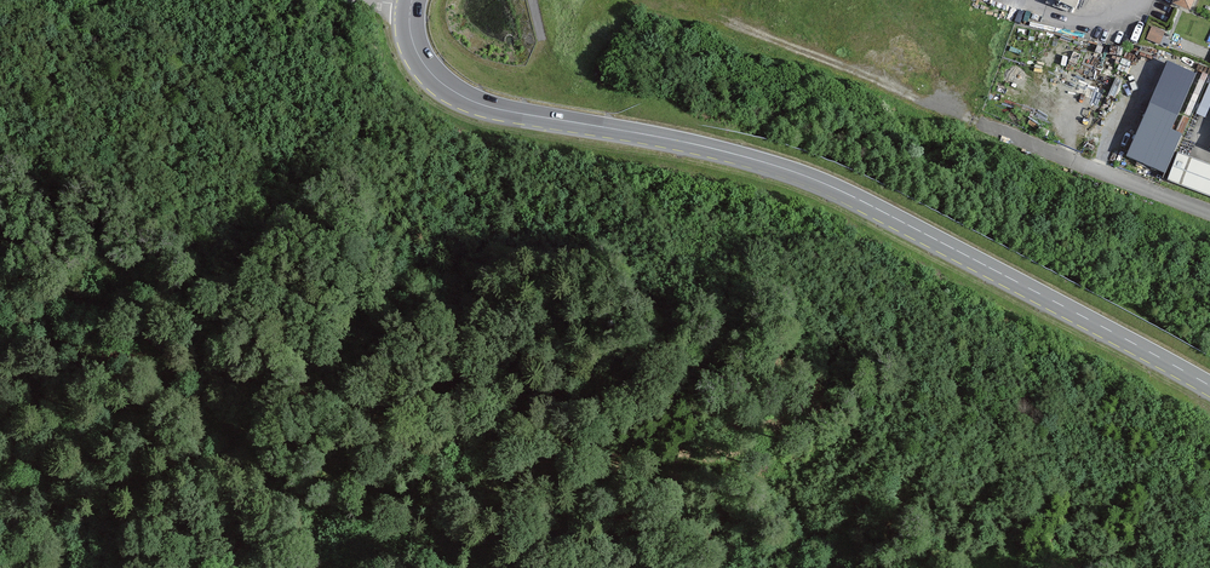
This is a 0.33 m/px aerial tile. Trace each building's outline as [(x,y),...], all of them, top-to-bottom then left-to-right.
[(1171,3),(1189,11),(1193,0),(1173,0),(1171,3)] [(1164,32),(1151,27),(1146,39),(1159,45),(1164,32)] [(1195,76),(1168,64),(1126,157),(1164,174),(1181,135),(1171,131),(1195,76)] [(1176,122),(1174,131),(1185,133),(1186,124),(1176,122)] [(1177,153),(1167,180),(1209,196),(1209,165),(1177,153)]
